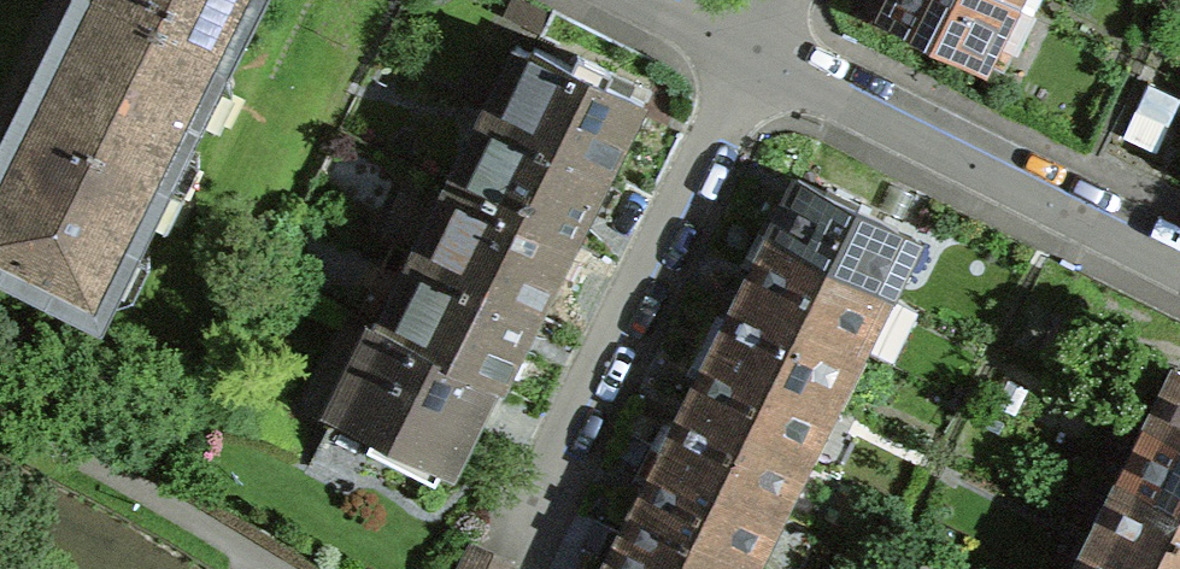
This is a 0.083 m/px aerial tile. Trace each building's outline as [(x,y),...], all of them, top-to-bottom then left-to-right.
[(96,0),(79,0),(41,76),(20,118),(151,184),(213,58),(96,0)] [(213,58),(217,60),(247,0),(96,0),(213,58)] [(874,22),(976,73),(1009,7),(994,0),(884,0),(874,22)] [(1034,0),(994,0),(1009,7),(1026,16),(1034,0)] [(614,153),(636,109),(599,90),(604,79),(572,63),(566,74),(528,55),(493,125),(601,179),(614,153)] [(20,118),(0,158),(0,268),(87,311),(151,184),(20,118)] [(493,125),(458,195),(567,249),(579,223),(601,179),(493,125)] [(774,221),(764,242),(863,292),(891,236),(791,186),(774,221)] [(543,297),(567,249),(458,195),(422,267),(531,321),(543,297)] [(836,347),(863,292),(764,242),(747,276),(736,297),(836,347)] [(422,267),(386,340),(485,389),(495,394),(509,364),(531,321),(422,267)] [(709,351),(809,401),(836,347),(736,297),(720,329),(709,351)] [(435,472),(442,476),(455,449),(485,389),(386,340),(366,330),(323,416),(392,451),(384,467),(427,489),(435,472)] [(682,405),(783,455),(809,401),(709,351),(692,385),(682,405)] [(1179,450),(1179,394),(1158,439),(1179,450)] [(783,455),(682,405),(664,442),(656,459),(756,509),(783,455)] [(1158,439),(1130,493),(1179,518),(1179,450),(1158,439)] [(756,509),(656,459),(638,494),(628,513),(729,563),(756,509)] [(1130,493),(1114,485),(1087,539),(1103,547),(1147,568),(1179,568),(1179,518),(1130,493)] [(729,563),(628,513),(601,568),(740,568),(729,563)] [(1103,547),(1093,568),(1147,568),(1103,547)] [(466,552),(458,568),(501,568),(466,552)]
